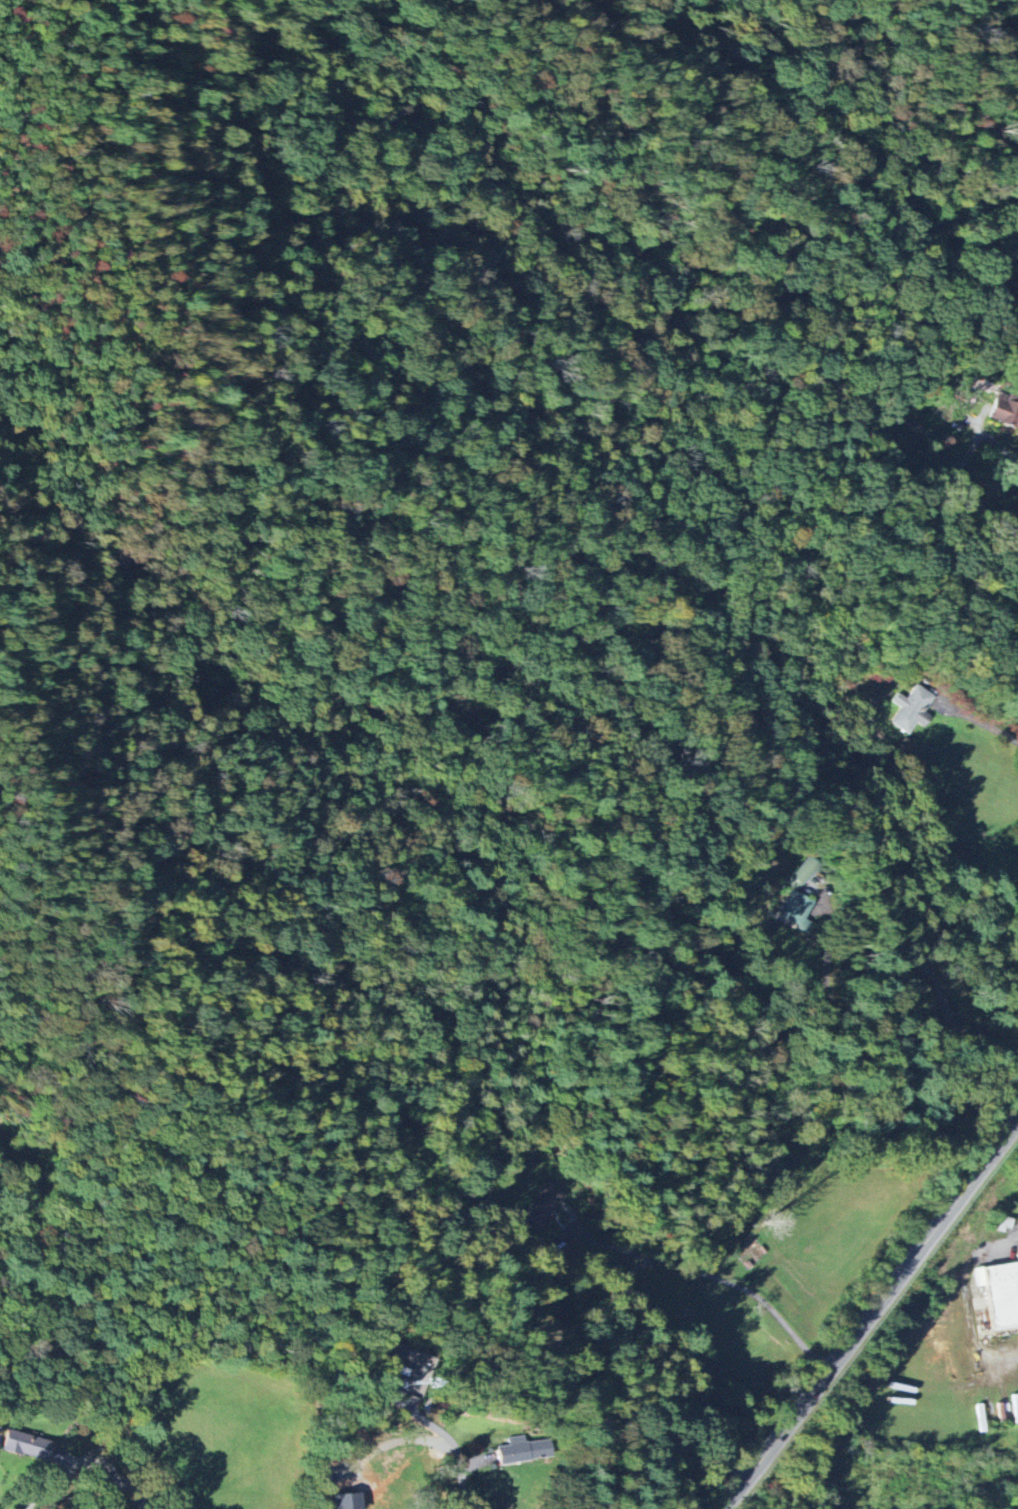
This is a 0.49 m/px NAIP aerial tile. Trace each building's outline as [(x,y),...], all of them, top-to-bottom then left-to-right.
[(1017,406),(1017,403),(1017,399),(998,393),(989,419),(1017,428),(1017,407),(1017,406)] [(934,697),(916,685),(889,723),(906,735),(915,723),(923,728),(931,717),(924,712),(934,697)] [(976,1269),(978,1287),(990,1286),(996,1330),(1017,1327),(1017,1263),(976,1269)] [(13,1452),(45,1463),(52,1443),(20,1432),(13,1452)] [(548,1440),(525,1443),(524,1436),(508,1438),(509,1446),(498,1448),(500,1465),(551,1458),(548,1440)] [(362,1492),(335,1493),(336,1508),(363,1508),(362,1492)]
